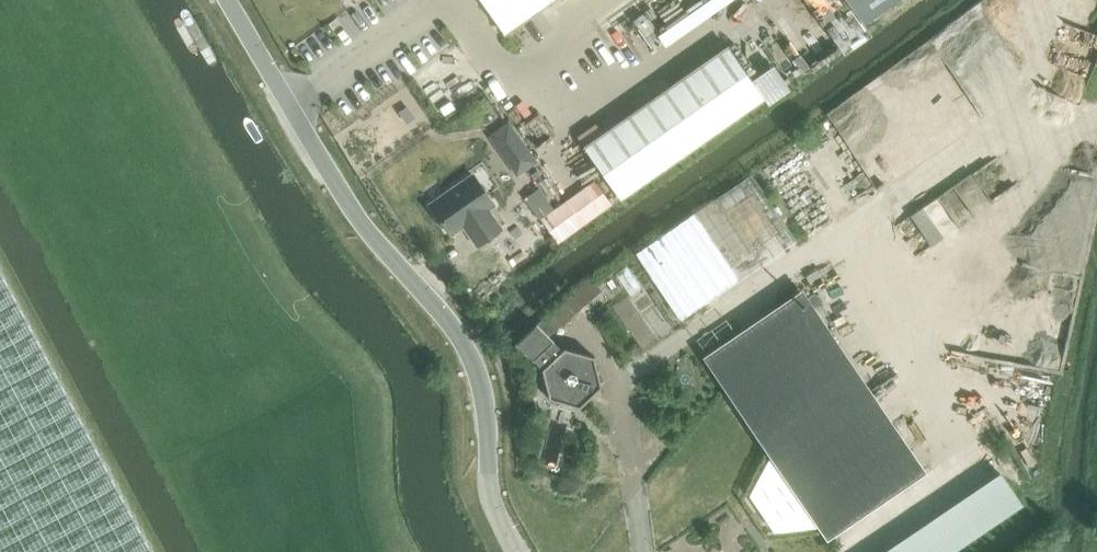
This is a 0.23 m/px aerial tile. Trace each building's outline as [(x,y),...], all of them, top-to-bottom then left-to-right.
[(552,0),(481,0),(504,34),(552,0)] [(897,0),(847,0),(864,23),(897,0)] [(643,13),(632,21),(653,49),(663,42),(643,13)] [(727,46),(673,83),(710,136),(764,99),(727,46)] [(673,83),(637,109),(674,161),(710,136),(673,83)] [(637,109),(601,134),(638,186),(674,161),(637,109)] [(638,186),(601,134),(582,147),(619,200),(638,186)] [(467,182),(430,208),(451,238),(464,229),(477,248),(500,232),(488,213),(495,208),(474,177),(467,182)] [(539,190),(524,200),(538,220),(553,210),(539,190)] [(683,222),(635,254),(681,321),(728,289),(683,222)] [(627,266),(615,274),(630,296),(642,288),(627,266)] [(134,517),(92,440),(62,384),(41,345),(21,307),(0,268),(0,551),(153,551),(134,517)] [(800,295),(708,358),(774,456),(751,499),(771,529),(820,523),(827,534),(920,471),(800,295)] [(561,301),(548,312),(559,325),(573,314),(561,301)] [(564,347),(560,351),(548,338),(549,337),(537,324),(518,343),(542,368),(542,369),(549,398),(579,407),(601,386),(593,355),(564,347)] [(1022,505),(1001,475),(889,551),(953,551),(1022,505)]
